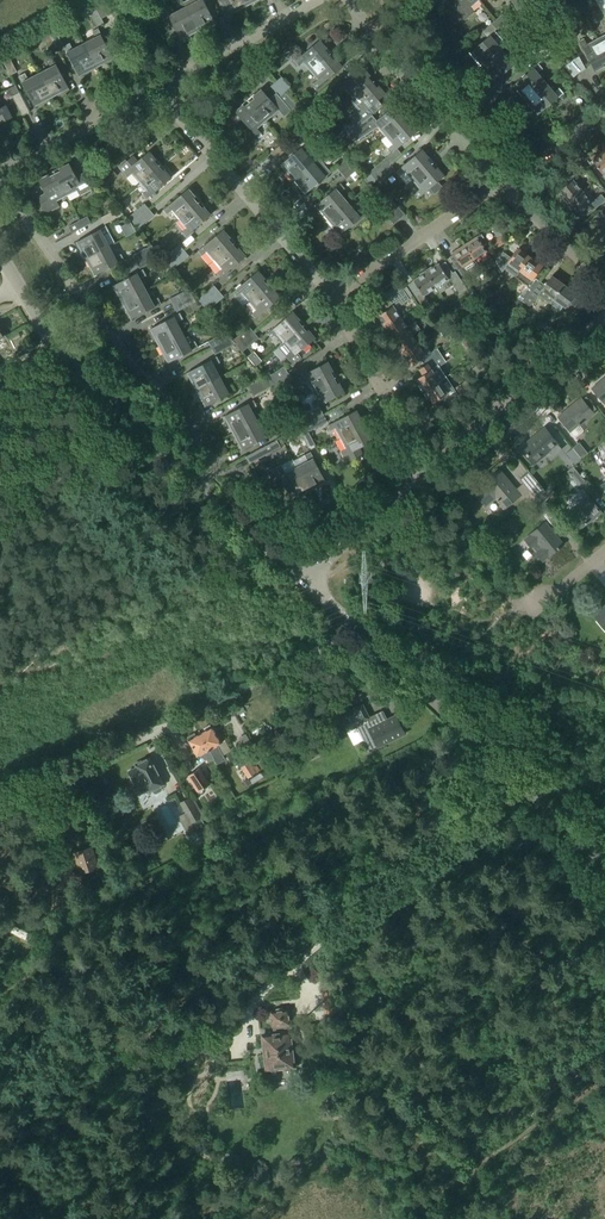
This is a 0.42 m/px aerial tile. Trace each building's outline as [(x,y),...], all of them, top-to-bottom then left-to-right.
[(214,24),(203,2),(204,2),(203,0),(188,0),(183,2),(186,7),(185,7),(198,32),(214,24)] [(228,16),(246,7),(242,0),(220,0),(228,16)] [(475,12),(470,7),(478,0),(457,0),(458,2),(453,6),(465,21),(475,12)] [(527,13),(520,0),(511,0),(521,17),(527,13)] [(603,0),(599,0),(597,1),(604,16),(604,3),(603,0)] [(97,26),(103,23),(95,6),(88,9),(97,26)] [(174,13),(171,7),(165,10),(169,19),(170,19),(181,41),(198,32),(185,7),(174,13)] [(497,29),(508,20),(502,15),(492,24),(497,29)] [(570,40),(577,36),(566,18),(560,22),(570,40)] [(56,48),(62,44),(54,28),(47,31),(56,48)] [(97,68),(113,59),(102,38),(103,37),(98,29),(92,32),(95,38),(84,44),(97,68)] [(481,67),(502,50),(494,40),(499,36),(495,30),(487,37),(487,38),(469,53),(481,67)] [(49,51),(56,48),(47,31),(41,34),(49,51)] [(560,36),(556,31),(553,34),(552,33),(531,51),(536,56),(547,47),(560,36)] [(584,39),(580,41),(596,71),(604,66),(604,52),(598,39),(588,45),(584,39)] [(310,71),(331,53),(320,40),(294,63),(297,67),(303,63),(310,71)] [(73,49),(69,43),(63,47),(68,56),(69,55),(80,77),(97,68),(84,44),(73,49)] [(540,62),(551,53),(547,47),(536,56),(540,62)] [(510,59),(502,50),(481,67),(493,82),(511,66),(512,67),(520,60),(516,55),(510,59)] [(10,75),(16,72),(7,53),(0,56),(4,63),(10,75)] [(316,89),(342,67),(331,53),(310,71),(318,80),(312,85),(316,89)] [(573,77),(579,72),(586,69),(579,56),(572,60),(564,67),(573,77)] [(52,98),(68,89),(57,68),(58,68),(53,59),(47,62),(50,68),(39,74),(52,98)] [(525,100),(545,83),(537,73),(543,69),(538,63),(530,70),(531,71),(513,86),(525,100)] [(364,68),(338,90),(341,94),(346,90),(353,99),(350,102),(351,102),(375,81),(364,68)] [(28,80),(25,74),(19,77),(23,85),(24,85),(35,107),(52,98),(39,74),(28,80)] [(285,93),(290,88),(281,78),(276,82),(285,93)] [(360,116),(344,129),(348,135),(347,136),(348,136),(371,116),(373,114),(369,109),(386,94),(375,81),(351,102),(352,104),(350,105),(360,116)] [(280,97),(285,93),(276,82),(271,87),(277,94),(280,97)] [(554,93),(545,83),(525,100),(537,115),(555,99),(555,100),(563,93),(559,88),(554,93)] [(15,86),(7,90),(11,97),(13,96),(22,115),(29,112),(19,93),(15,86)] [(280,97),(277,94),(270,100),(261,89),(248,101),(265,121),(278,110),(285,118),(292,112),(280,97)] [(301,111),(311,102),(307,97),(296,106),(301,111)] [(257,138),(261,134),(256,129),(265,121),(248,101),(235,112),(257,138)] [(305,117),(316,108),(311,102),(301,111),(305,117)] [(386,136),(406,118),(395,105),(376,121),(371,116),(348,136),(349,136),(357,140),(378,127),(386,136)] [(12,119),(6,106),(0,109),(0,126),(12,119)] [(391,153),(417,131),(406,118),(386,136),(393,144),(388,149),(391,153)] [(312,138),(322,129),(317,124),(307,133),(312,138)] [(275,160),(291,146),(286,140),(270,154),(275,160)] [(292,180),(313,162),(304,152),(310,148),(306,142),(298,149),(298,150),(280,165),(292,180)] [(413,180),(433,163),(422,150),(396,172),(400,176),(405,171),(413,180)] [(161,164),(149,151),(138,161),(133,156),(119,168),(127,178),(132,173),(140,182),(161,164)] [(596,157),(595,155),(591,158),(592,161),(588,163),(599,179),(603,176),(604,179),(604,151),(596,157)] [(341,173),(352,164),(347,159),(337,168),(341,173)] [(368,183),(390,164),(385,159),(369,172),(370,173),(364,178),(368,183)] [(321,171),(313,162),(292,180),(305,194),(323,178),(323,179),(331,172),(326,167),(321,171)] [(76,177),(68,163),(53,171),(66,195),(76,190),(80,196),(91,190),(82,173),(76,177)] [(418,198),(430,188),(435,194),(442,187),(437,182),(444,176),(433,163),(413,180),(420,189),(415,193),(418,198)] [(145,200),(172,177),(161,164),(140,182),(148,191),(142,196),(145,200)] [(351,175),(357,170),(352,164),(341,173),(346,179),(351,175)] [(378,184),(394,170),(390,164),(368,183),(370,186),(376,181),(378,184)] [(568,204),(583,191),(573,179),(581,172),(576,167),(565,176),(570,181),(559,191),(564,198),(563,199),(568,204)] [(357,170),(351,175),(356,182),(362,177),(357,170)] [(45,193),(37,197),(46,214),(59,207),(56,201),(66,195),(53,171),(38,179),(45,193)] [(118,175),(114,171),(104,179),(108,184),(118,175)] [(100,172),(95,176),(99,180),(104,176),(100,172)] [(327,220),(348,203),(339,193),(345,188),(340,183),(333,190),(333,191),(315,206),(327,220)] [(179,219),(200,202),(188,188),(162,211),(166,215),(171,210),(179,219)] [(568,204),(572,210),(574,208),(579,214),(590,204),(594,210),(604,200),(604,197),(602,193),(592,202),(583,191),(568,204)] [(399,220),(404,215),(391,199),(385,204),(399,220)] [(185,237),(211,215),(200,202),(179,219),(186,228),(181,233),(185,237)] [(356,212),(348,203),(327,220),(339,234),(357,219),(358,219),(365,213),(361,208),(356,212)] [(133,223),(149,209),(144,204),(128,218),(133,223)] [(393,224),(399,220),(385,204),(380,209),(393,224)] [(104,224),(123,214),(119,207),(100,217),(104,224)] [(138,229),(154,215),(149,209),(133,223),(138,229)] [(71,233),(90,223),(87,216),(68,226),(71,233)] [(504,232),(509,228),(504,220),(500,222),(500,226),(504,232)] [(85,259),(109,246),(103,235),(109,232),(106,226),(96,231),(76,242),(85,259)] [(214,260),(234,242),(223,229),(197,252),(201,256),(206,251),(214,260)] [(604,235),(602,233),(597,237),(604,248),(604,235)] [(498,238),(502,245),(506,242),(502,235),(498,238)] [(479,239),(477,237),(465,245),(475,260),(487,252),(482,245),(486,242),(483,237),(479,239)] [(219,278),(246,256),(234,242),(214,260),(221,269),(216,274),(219,278)] [(136,262),(155,252),(152,245),(133,255),(136,262)] [(168,264),(184,250),(179,245),(163,258),(168,264)] [(475,260),(465,245),(452,253),(454,255),(450,258),(454,264),(452,266),(454,270),(457,269),(462,277),(478,266),(475,260)] [(115,257),(109,246),(85,259),(94,275),(114,264),(114,265),(124,260),(121,254),(115,257)] [(516,278),(531,257),(519,249),(512,259),(503,252),(496,263),(502,272),(504,269),(516,278)] [(172,270),(189,256),(184,250),(168,264),(172,270)] [(139,268),(158,258),(155,252),(136,262),(139,268)] [(533,259),(531,257),(516,278),(528,287),(519,299),(524,303),(540,282),(535,278),(543,266),(538,262),(539,260),(534,257),(533,259)] [(446,262),(441,265),(439,263),(432,268),(431,266),(425,270),(436,286),(440,292),(453,284),(459,293),(466,288),(455,271),(453,273),(446,262)] [(121,302),(146,290),(140,279),(146,275),(142,269),(134,274),(113,286),(121,302)] [(249,301),(269,283),(258,270),(232,293),(236,297),(241,292),(249,301)] [(424,309),(430,305),(423,295),(436,286),(425,270),(419,274),(420,275),(413,280),(421,292),(416,295),(424,309)] [(498,276),(495,271),(488,275),(492,281),(498,276)] [(540,282),(524,303),(530,307),(538,295),(550,304),(554,299),(564,285),(563,284),(564,282),(559,279),(558,280),(553,276),(546,286),(540,282)] [(488,281),(483,286),(488,290),(493,284),(488,281)] [(254,319),(280,297),(269,283),(249,301),(256,310),(251,315),(254,319)] [(402,304),(410,299),(399,283),(381,295),(385,302),(386,302),(390,307),(378,315),(378,316),(382,322),(381,323),(385,329),(402,318),(394,305),(399,301),(402,304)] [(564,285),(554,299),(565,308),(569,303),(574,308),(585,294),(576,287),(573,291),(564,285)] [(202,305),(219,291),(214,286),(198,300),(202,305)] [(173,305),(192,295),(189,289),(170,299),(173,305)] [(151,301),(146,290),(121,302),(130,319),(151,308),(152,309),(161,304),(158,297),(151,301)] [(207,310),(223,296),(219,291),(202,305),(207,310)] [(177,312),(195,302),(192,295),(173,305),(177,312)] [(498,301),(494,297),(489,303),(494,306),(498,301)] [(466,314),(478,307),(474,300),(462,308),(466,314)] [(505,313),(508,308),(500,303),(497,308),(505,313)] [(283,342),(304,324),(293,311),(267,333),(270,338),(276,333),(283,342)] [(158,346),(182,333),(176,322),(183,319),(179,313),(171,317),(171,318),(150,330),(158,346)] [(407,326),(402,318),(385,329),(389,335),(390,334),(395,341),(417,325),(415,321),(407,326)] [(557,334),(552,330),(552,329),(541,320),(535,327),(542,333),(543,332),(552,339),(557,334)] [(289,360),(315,337),(304,324),(283,342),(291,351),(286,356),(289,360)] [(401,354),(418,343),(412,333),(419,328),(417,325),(395,341),(399,347),(397,348),(401,354)] [(237,346),(254,332),(249,327),(233,341),(235,344),(237,346)] [(242,352),(258,338),(254,332),(237,346),(242,352)] [(188,345),(182,333),(158,346),(167,363),(188,352),(189,352),(198,347),(195,341),(188,345)] [(212,348),(230,338),(226,333),(208,342),(212,348)] [(215,355),(235,344),(233,341),(230,338),(212,348),(215,355)] [(426,355),(418,343),(401,354),(405,360),(407,359),(411,366),(421,359),(425,365),(438,356),(434,350),(426,355)] [(425,365),(420,369),(423,374),(417,378),(425,391),(446,377),(440,367),(447,362),(441,354),(425,365)] [(195,390),(219,377),(214,366),(220,362),(217,356),(208,361),(208,362),(187,373),(195,390)] [(480,357),(474,362),(479,371),(486,367),(486,365),(480,357)] [(312,389),(336,377),(328,361),(298,378),(301,382),(307,379),(312,389)] [(269,372),(264,375),(266,379),(268,382),(270,385),(288,373),(284,366),(271,375),(269,372)] [(274,391),(292,379),(288,373),(270,385),(272,387),(274,391)] [(249,392),(268,382),(266,379),(264,375),(246,385),(249,392)] [(225,388),(219,377),(195,390),(204,406),(226,395),(226,396),(235,391),(232,384),(225,388)] [(314,408),(344,392),(336,377),(312,389),(318,400),(312,403),(314,408)] [(446,377),(425,391),(433,403),(445,395),(449,401),(459,394),(461,397),(472,389),(467,380),(454,389),(446,377)] [(596,384),(604,395),(604,377),(596,384)] [(272,387),(270,385),(268,382),(249,392),(253,398),(272,387)] [(580,425),(594,413),(581,397),(559,416),(571,431),(579,424),(580,425)] [(233,433),(257,420),(251,409),(257,406),(254,400),(245,404),(245,405),(224,416),(233,433)] [(305,425),(324,415),(320,409),(302,419),(305,425)] [(341,438),(365,425),(357,410),(327,426),(329,431),(335,428),(341,438)] [(308,432),(327,422),(324,415),(305,425),(308,432)] [(286,435),(299,429),(305,425),(302,419),(283,429),(286,435)] [(263,431),(257,420),(233,433),(242,450),(263,439),(281,430),(277,423),(268,428),(269,428),(263,431)] [(309,447),(315,444),(308,432),(305,425),(299,429),(309,447)] [(346,463),(363,454),(360,447),(373,440),(365,425),(341,438),(346,448),(340,451),(346,463)] [(535,463),(558,443),(545,428),(522,448),(535,463)] [(250,463),(269,453),(281,447),(277,440),(246,457),(250,463)] [(582,458),(588,453),(579,442),(574,447),(582,458)] [(576,464),(582,458),(574,447),(567,453),(576,464)] [(592,458),(598,453),(595,449),(588,454),(592,458)] [(310,491),(326,482),(315,461),(316,460),(311,452),(293,461),(297,467),(310,491)] [(310,491),(297,467),(285,473),(281,465),(267,472),(275,482),(282,479),(293,500),(310,491)] [(581,487),(587,483),(574,466),(568,471),(581,487)] [(504,509),(521,495),(500,469),(482,483),(485,486),(477,493),(482,499),(486,505),(495,498),(504,509)] [(521,480),(536,498),(539,495),(543,492),(545,490),(530,472),(521,480)] [(450,489),(444,494),(448,500),(455,494),(450,489)] [(543,492),(539,495),(544,501),(548,498),(543,492)] [(536,498),(528,504),(538,516),(549,507),(544,501),(539,495),(536,498)] [(595,518),(602,512),(589,496),(569,513),(581,527),(594,517),(595,518)] [(549,556),(564,544),(545,521),(531,534),(525,539),(532,547),(533,547),(537,551),(536,552),(543,560),(549,556)] [(482,542),(489,538),(483,530),(477,534),(482,542)] [(593,615),(604,629),(604,605),(593,615)] [(387,718),(383,710),(370,716),(363,702),(340,713),(348,729),(357,725),(370,752),(407,733),(397,713),(387,718)] [(207,730),(201,733),(214,759),(217,764),(226,759),(218,745),(221,743),(212,727),(211,728),(209,725),(205,727),(207,730)] [(197,735),(196,732),(189,736),(190,739),(188,740),(197,756),(202,754),(205,760),(207,759),(209,761),(214,759),(201,733),(197,735)] [(245,749),(252,744),(246,734),(239,738),(245,749)] [(312,759),(318,756),(316,750),(309,753),(312,759)] [(138,766),(129,771),(130,774),(130,776),(132,782),(134,782),(140,794),(149,789),(150,790),(152,789),(154,793),(156,793),(161,791),(161,789),(160,785),(162,784),(149,759),(147,760),(145,759),(140,762),(139,764),(137,765),(138,766)] [(252,768),(249,763),(241,768),(247,778),(255,773),(256,773),(260,770),(257,765),(252,768)] [(199,791),(209,784),(199,769),(189,775),(199,791)] [(190,797),(179,803),(180,805),(195,833),(196,832),(198,835),(207,829),(201,818),(202,818),(190,797)] [(137,853),(147,848),(138,828),(127,833),(137,853)] [(205,846),(213,841),(208,833),(200,837),(205,846)] [(127,856),(134,853),(127,838),(119,841),(127,856)] [(80,872),(97,867),(91,849),(75,854),(80,872)] [(69,910),(69,896),(58,896),(58,910),(69,910)] [(11,932),(28,942),(32,935),(14,926),(11,932)] [(293,1066),(288,1025),(289,1025),(288,1010),(272,1011),(273,1027),(274,1035),(271,1035),(270,1033),(265,1033),(264,1036),(263,1036),(267,1070),(293,1066)]
